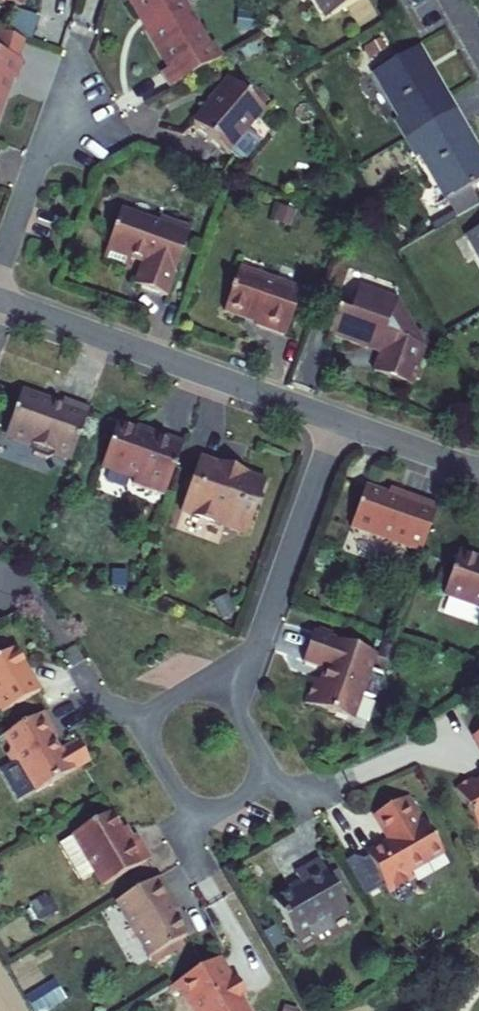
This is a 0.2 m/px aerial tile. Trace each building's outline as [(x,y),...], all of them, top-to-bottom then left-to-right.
[(170,89),(222,59),(213,44),(209,47),(182,0),(130,0),(128,1),(170,69),(161,74),(170,89)] [(326,21),(362,0),(315,0),(326,21)] [(29,37),(35,23),(18,15),(11,29),(29,37)] [(5,79),(13,58),(8,57),(15,38),(0,33),(0,78),(5,79)] [(395,122),(405,141),(455,112),(419,48),(373,75),(399,120),(395,122)] [(230,81),(193,124),(227,153),(263,110),(230,81)] [(416,159),(420,157),(446,202),(478,183),(478,153),(455,112),(405,141),(416,159)] [(158,224),(121,211),(104,258),(128,267),(131,260),(143,264),(135,287),(167,298),(191,230),(160,219),(158,224)] [(466,236),(478,258),(478,229),(466,236)] [(302,292),(239,269),(224,312),(245,320),(246,317),(257,321),(255,326),(286,337),(302,292)] [(373,373),(411,387),(424,349),(396,302),(358,288),(349,314),(337,310),(328,336),(367,350),(368,346),(382,351),(373,373)] [(54,454),(72,461),(90,410),(64,401),(61,407),(22,393),(6,437),(33,447),(34,455),(48,459),(53,457),(54,454)] [(132,485),(165,497),(184,444),(165,437),(164,441),(117,425),(102,467),(135,479),(132,485)] [(266,482),(200,459),(181,513),(242,534),(249,531),(266,482)] [(351,528),(421,554),(438,508),(418,500),(416,505),(388,496),(365,487),(351,528)] [(418,500),(390,491),(388,496),(416,505),(418,500)] [(478,609),(478,560),(459,553),(443,596),(478,609)] [(319,629),(317,634),(331,639),(333,634),(319,629)] [(315,679),(306,704),(353,721),(361,697),(371,701),(375,699),(383,677),(381,673),(371,670),(376,655),(331,639),(317,634),(313,633),(303,662),(325,669),(321,681),(315,679)] [(1,715),(40,692),(15,649),(0,658),(0,713),(1,715)] [(21,766),(37,793),(91,762),(78,740),(59,752),(53,740),(57,738),(43,714),(4,737),(11,748),(9,755),(14,764),(21,766)] [(475,786),(473,782),(456,791),(478,829),(478,784),(475,786)] [(374,816),(389,842),(366,855),(389,894),(413,880),(410,873),(443,854),(409,796),(374,816)] [(89,863),(104,887),(149,861),(135,837),(128,841),(111,813),(60,845),(76,871),(89,863)] [(330,921),(348,911),(338,893),(328,876),(320,861),(296,875),(302,885),(274,902),(296,941),(311,932),(312,935),(319,936),(329,930),(330,921)] [(82,882),(96,874),(89,863),(76,871),(82,882)] [(328,876),(338,893),(347,888),(337,871),(328,876)] [(174,903),(159,878),(116,903),(149,960),(187,937),(174,916),(169,906),(174,903)] [(174,903),(169,906),(174,916),(180,913),(174,903)] [(233,982),(220,959),(180,982),(185,992),(181,994),(191,1010),(247,1010),(241,998),(232,983),(233,982)] [(233,982),(232,983),(241,998),(246,995),(237,980),(233,982)] [(185,992),(180,982),(170,988),(173,993),(179,990),(181,994),(185,992)]
